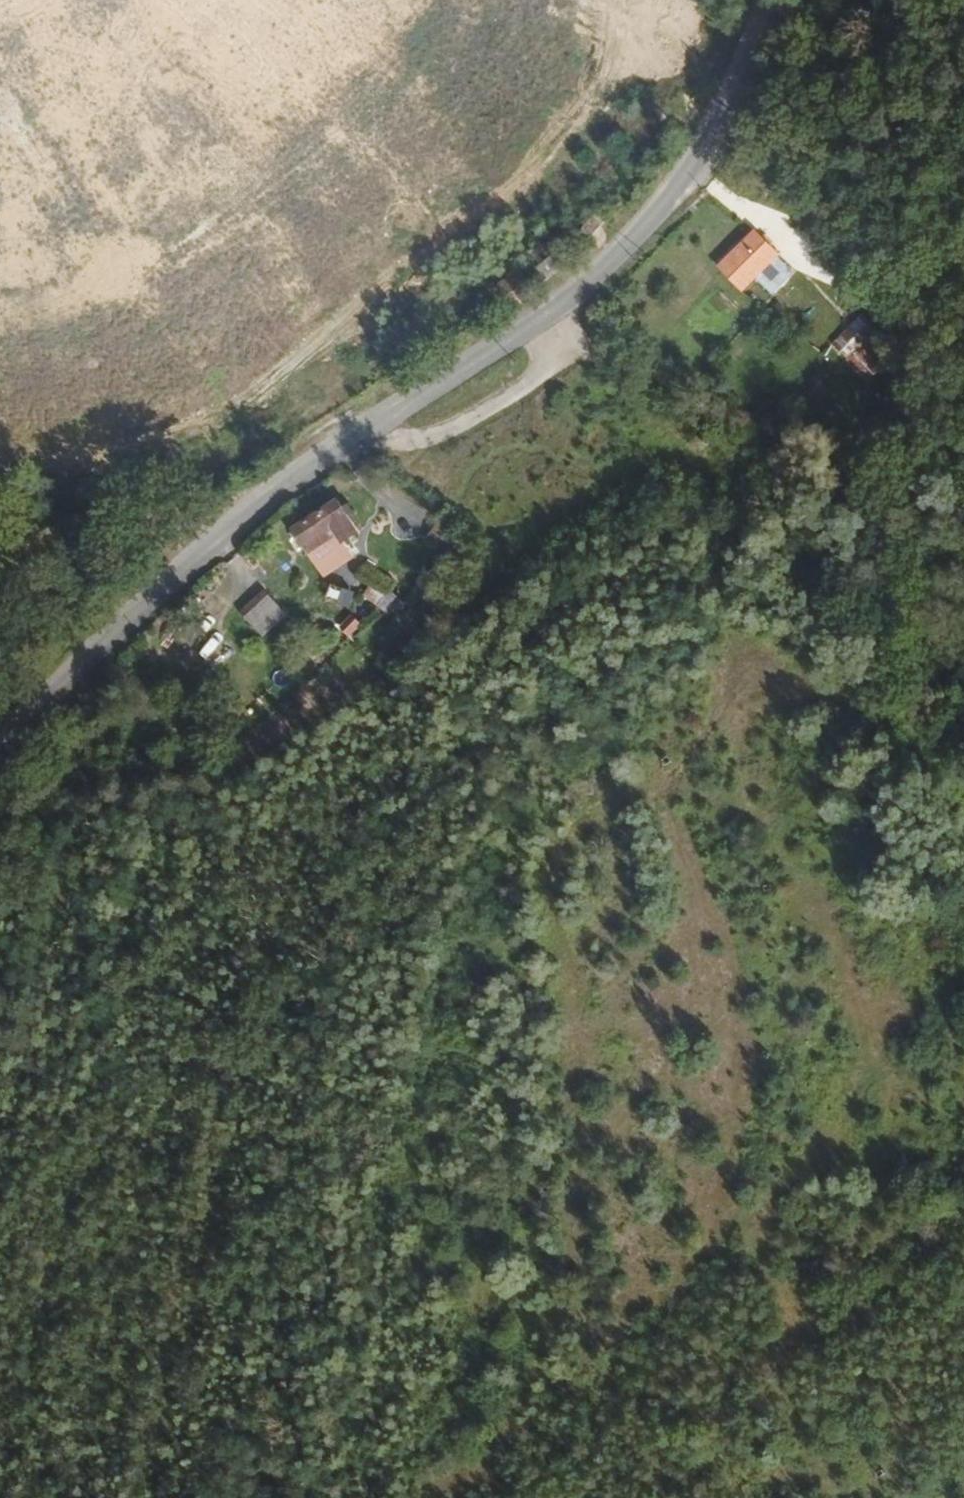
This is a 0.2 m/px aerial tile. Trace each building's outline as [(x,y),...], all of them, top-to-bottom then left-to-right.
[(568,270),(607,229),(586,209),(558,239),(556,236),(545,248),(568,270)] [(750,282),(785,248),(763,225),(729,259),(750,282)] [(847,289),(860,277),(850,268),(838,281),(847,289)] [(877,346),(892,333),(868,306),(839,331),(873,370),(887,357),(877,346)] [(945,426),(900,372),(884,385),(929,440),(945,426)] [(372,544),(347,513),(326,530),(344,552),(353,545),(360,554),(372,544)] [(392,609),(399,601),(375,584),(369,593),(392,609)] [(297,619),(276,593),(254,610),(275,636),(297,619)]
